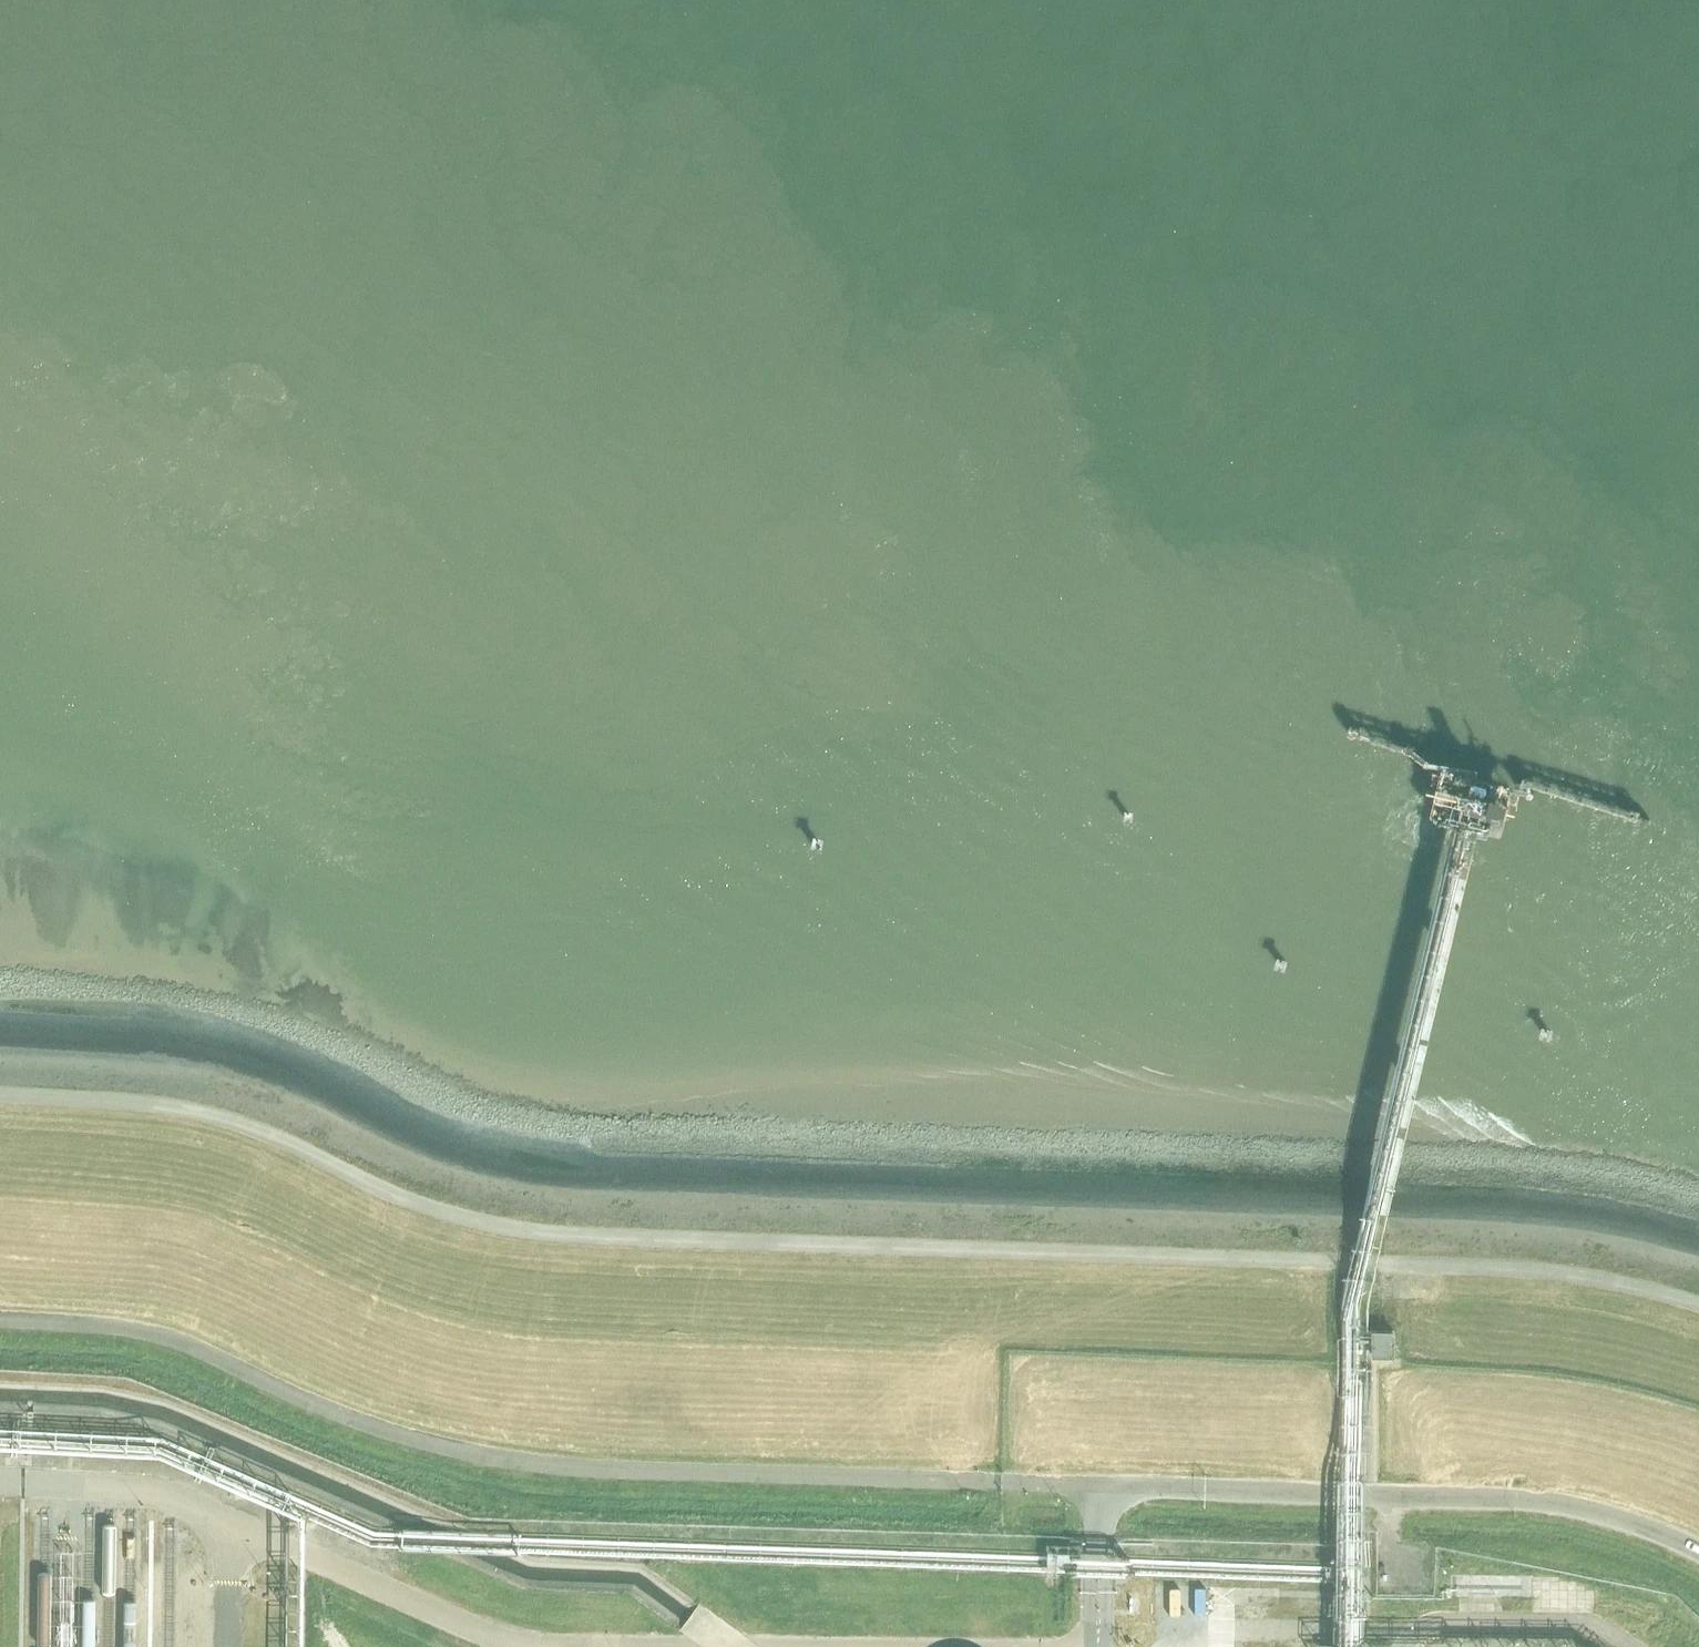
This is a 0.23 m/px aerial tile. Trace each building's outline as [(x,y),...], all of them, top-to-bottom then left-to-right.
[(1215,1646),(1240,1646),(1240,1615),(1215,1615),(1215,1646)]
